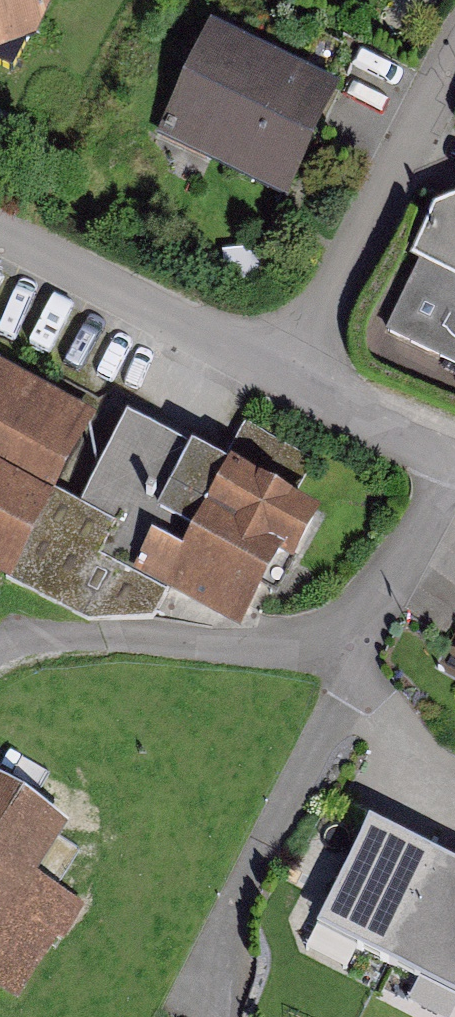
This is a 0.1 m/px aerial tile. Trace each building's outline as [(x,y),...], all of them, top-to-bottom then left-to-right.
[(40,36),(56,0),(0,0),(0,51),(40,36)] [(286,199),(340,89),(211,25),(165,118),(178,124),(169,142),(286,199)] [(86,622),(153,620),(167,593),(241,635),(279,561),(294,568),(318,522),(127,418),(81,506),(55,492),(96,416),(0,364),(0,575),(86,622)] [(0,783),(0,998),(7,1003),(71,904),(37,882),(71,829),(0,783)] [(316,928),(388,964),(441,862),(370,825),(316,928)] [(441,862),(388,964),(454,999),(454,869),(441,862)]
